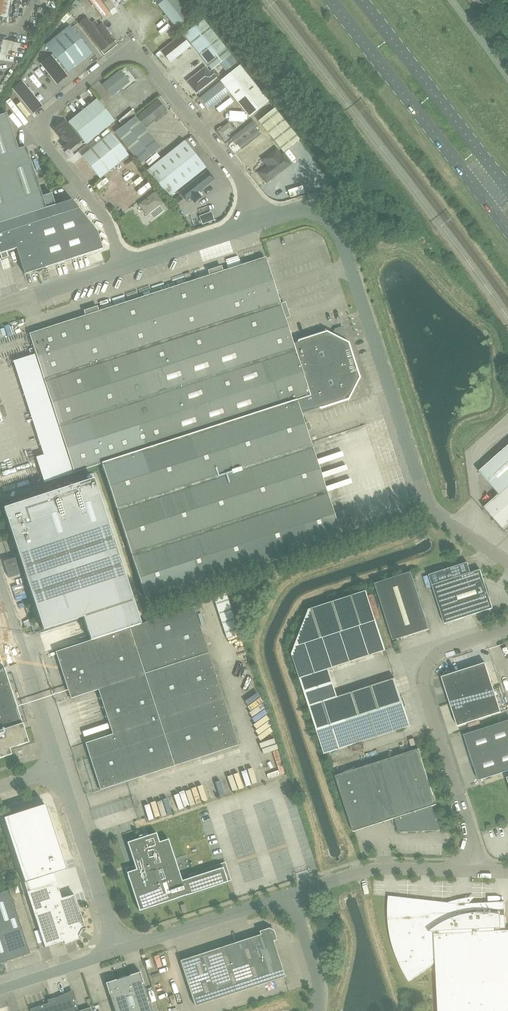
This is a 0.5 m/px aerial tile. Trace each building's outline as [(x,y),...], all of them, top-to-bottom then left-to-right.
[(8,18),(11,0),(0,0),(0,16),(8,18)] [(102,19),(110,13),(101,0),(88,0),(102,19)] [(195,14),(184,0),(153,0),(177,29),(195,14)] [(88,17),(81,22),(104,53),(117,43),(102,23),(96,28),(88,17)] [(202,20),(183,35),(206,64),(225,49),(202,20)] [(69,26),(45,45),(67,73),(91,54),(69,26)] [(162,46),(169,40),(164,34),(157,40),(162,46)] [(161,53),(169,63),(190,48),(181,37),(161,53)] [(239,66),(220,81),(230,94),(243,109),(248,117),(267,102),(261,94),(239,66)] [(206,67),(186,82),(196,94),(220,76),(214,68),(210,72),(206,67)] [(111,97),(130,83),(120,69),(101,83),(111,97)] [(22,80),(13,87),(33,113),(42,106),(22,80)] [(199,98),(209,111),(230,94),(220,81),(199,98)] [(68,122),(86,144),(114,121),(96,99),(68,122)] [(138,117),(146,127),(168,110),(160,100),(138,117)] [(283,153),(293,144),(298,140),(273,109),(258,121),(283,153)] [(6,113),(0,115),(0,223),(55,206),(51,193),(41,196),(25,147),(18,149),(6,113)] [(114,133),(140,164),(144,169),(165,151),(162,147),(159,149),(134,117),(114,133)] [(54,130),(70,150),(80,142),(64,122),(54,130)] [(253,123),(231,140),(237,148),(260,132),(253,123)] [(99,178),(128,155),(110,134),(82,156),(99,178)] [(146,171),(167,198),(205,168),(184,141),(146,171)] [(280,153),(255,172),(264,184),(289,164),(280,153)] [(208,172),(179,193),(186,202),(214,180),(208,172)] [(154,192),(139,204),(146,213),(161,200),(154,192)] [(55,206),(0,223),(0,254),(12,250),(16,248),(24,274),(36,270),(38,271),(40,270),(41,268),(102,249),(96,231),(71,200),(55,206)] [(211,213),(200,217),(203,225),(214,221),(211,213)] [(326,333),(293,344),(265,257),(119,304),(29,333),(74,473),(101,463),(146,602),(341,539),(318,469),(300,413),(347,398),(357,377),(347,343),(339,340),(340,338),(336,336),(335,337),(326,333)] [(478,471),(499,494),(484,507),(504,530),(507,526),(507,445),(478,471)] [(93,479),(3,508),(43,630),(82,617),(86,627),(90,640),(110,634),(140,624),(93,479)] [(445,624),(474,615),(493,608),(480,569),(471,572),(468,562),(429,575),(445,624)] [(375,583),(393,640),(429,629),(411,572),(375,583)] [(403,728),(410,726),(395,678),(338,697),(329,670),(386,652),(366,591),(309,610),(292,654),(325,754),(403,728)] [(100,789),(126,781),(203,756),(238,745),(212,664),(193,607),(153,620),(140,624),(110,634),(90,640),(56,652),(67,688),(71,698),(98,689),(105,711),(112,734),(85,743),(89,755),(100,789)] [(441,677),(449,702),(493,687),(485,663),(441,677)] [(11,754),(9,748),(28,741),(24,728),(16,705),(6,674),(4,668),(0,669),(0,758),(11,754)] [(501,712),(493,687),(449,702),(457,726),(501,712)] [(463,735),(478,780),(507,771),(507,720),(463,735)] [(394,818),(399,832),(439,830),(431,806),(436,804),(418,749),(335,776),(353,831),(394,818)] [(44,804),(3,817),(39,930),(43,942),(44,947),(63,941),(64,944),(80,939),(79,935),(82,930),(86,928),(74,894),(61,898),(53,873),(65,869),(44,804)] [(114,837),(124,837),(124,828),(114,828),(114,837)] [(136,870),(127,873),(130,882),(139,910),(148,907),(227,881),(222,868),(181,881),(167,839),(158,842),(155,833),(144,837),(127,842),(136,870)] [(3,968),(2,962),(30,953),(29,951),(9,889),(0,892),(0,969),(3,968)] [(506,930),(505,916),(505,912),(504,901),(469,903),(465,903),(465,905),(459,905),(459,904),(451,903),(388,896),(388,900),(388,905),(388,909),(388,914),(388,918),(388,923),(389,927),(389,932),(390,936),(391,941),(392,945),(394,949),(395,953),(397,958),(399,962),(400,966),(402,970),(405,974),(407,978),(409,981),(433,964),(433,963),(436,963),(438,1010),(507,1010),(507,930),(506,930)] [(195,1006),(284,976),(273,941),(276,939),(273,930),(269,928),(259,931),(260,934),(180,960),(195,1006)] [(167,953),(148,960),(153,974),(173,967),(167,953)] [(139,972),(105,982),(111,1000),(114,1010),(152,1010),(145,989),(139,972)] [(91,1010),(90,1007),(78,1010),(72,991),(51,1001),(51,1002),(30,1008),(30,1009),(31,1010),(91,1010)]
